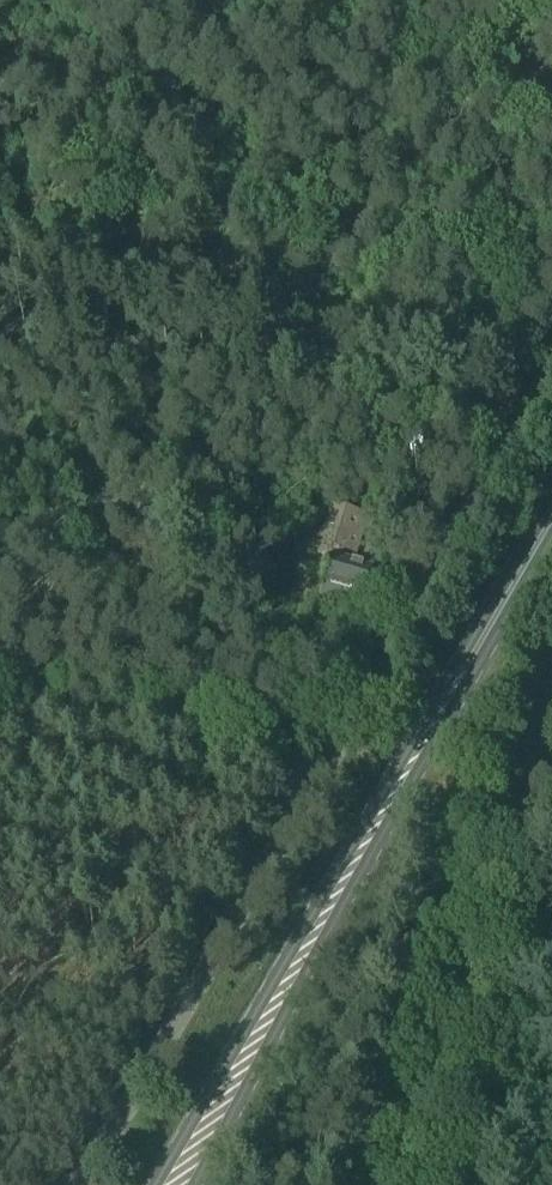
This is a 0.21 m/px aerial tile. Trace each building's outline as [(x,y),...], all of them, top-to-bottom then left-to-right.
[(331,560),(319,598),(344,605),(347,596),(365,602),(374,572),(343,563),(346,554),(356,557),(362,539),(358,537),(364,519),(331,509),(320,545),(329,548),(326,558),(331,560)]
